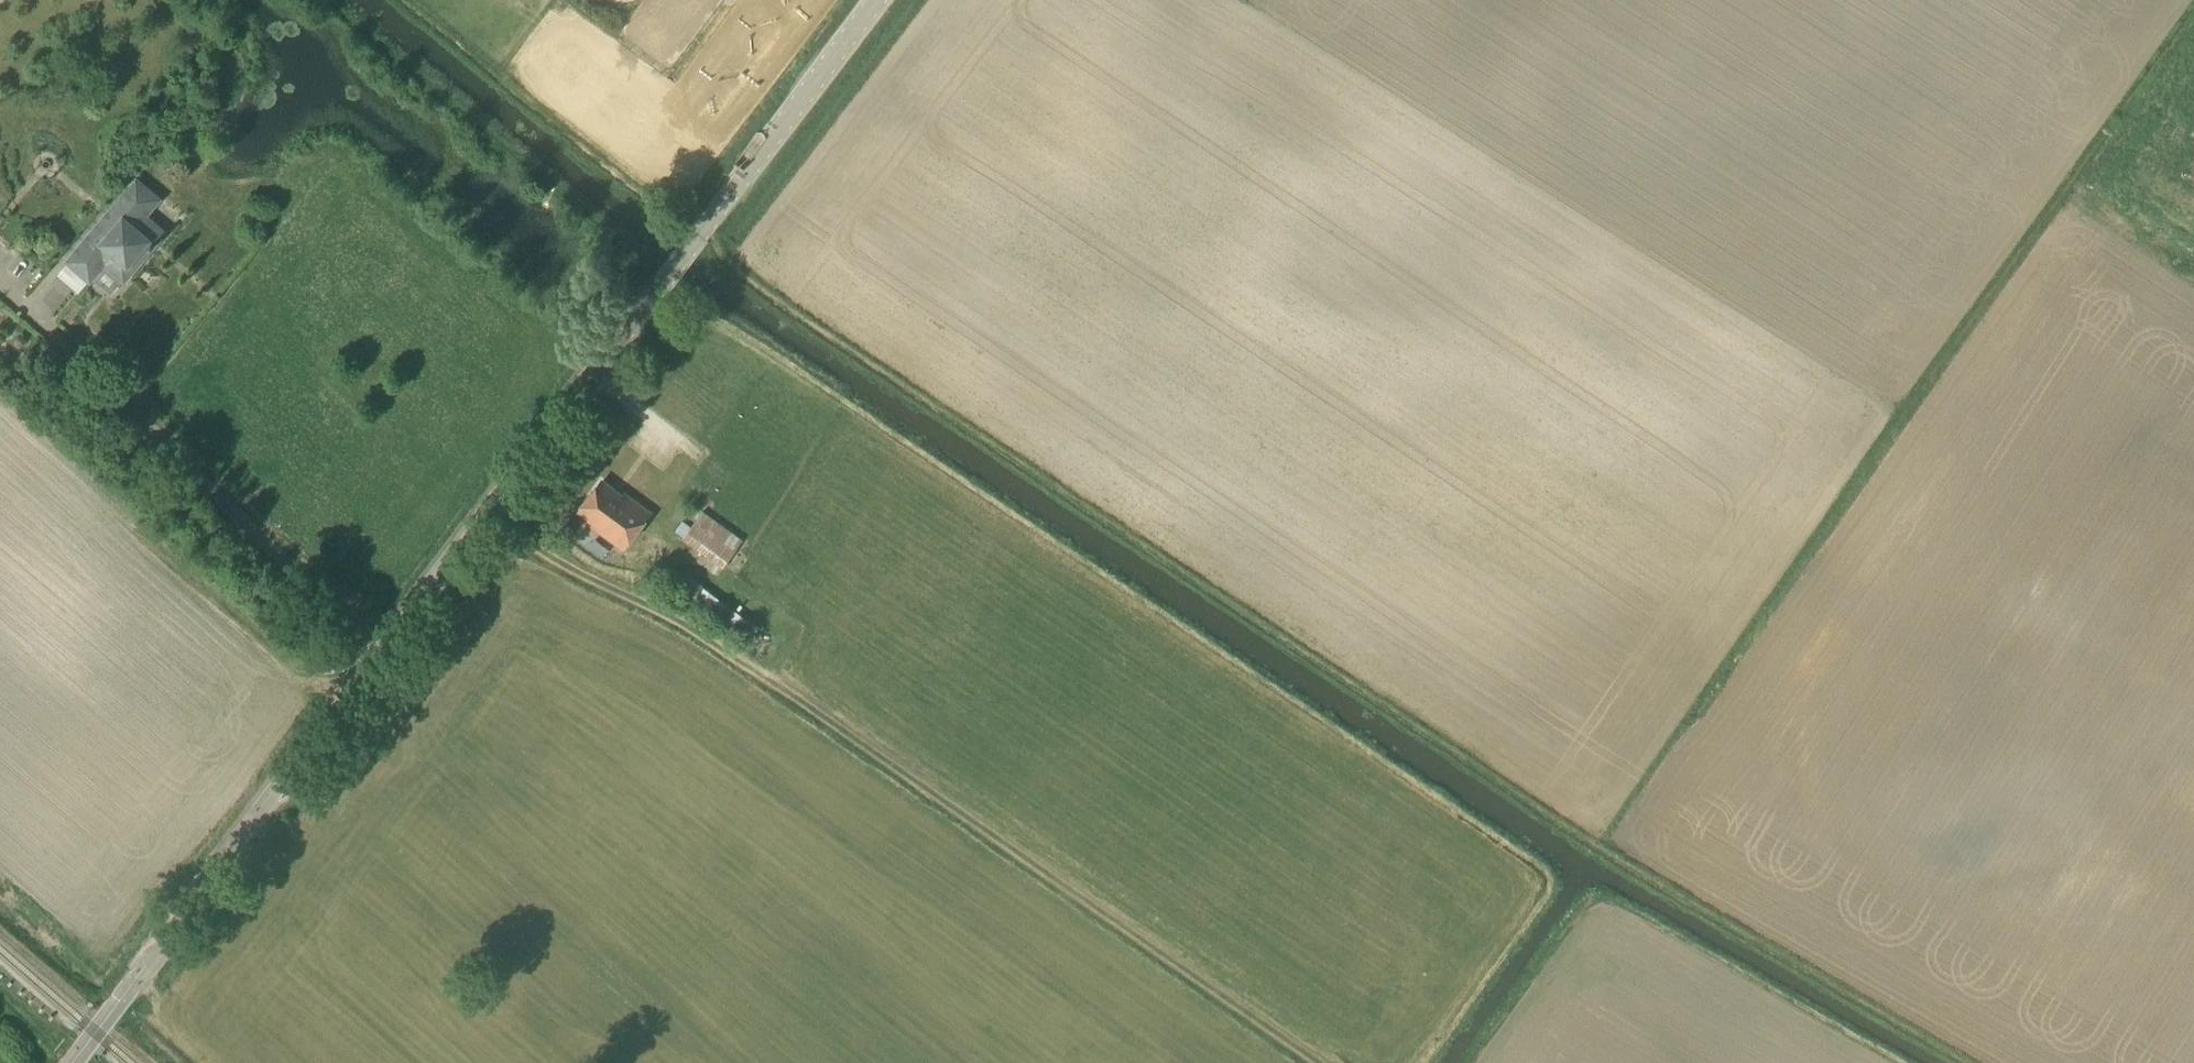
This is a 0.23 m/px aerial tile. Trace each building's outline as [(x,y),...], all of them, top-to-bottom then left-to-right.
[(67,259),(92,282),(106,265),(120,278),(140,254),(146,258),(166,235),(146,218),(160,201),(139,182),(102,221),(101,220),(90,232),(91,233),(67,259)] [(64,264),(51,271),(58,283),(71,276),(64,264)] [(623,549),(648,513),(623,495),(622,497),(602,483),(580,513),(595,524),(593,527),(623,549)] [(682,522),(673,532),(683,539),(682,539),(723,569),(743,542),(744,541),(720,524),(718,522),(703,511),(703,512),(691,528),(682,522)] [(680,584),(661,570),(656,577),(702,612),(724,628),(744,642),(748,636),(755,628),(703,588),(704,587),(688,574),(680,584)]
